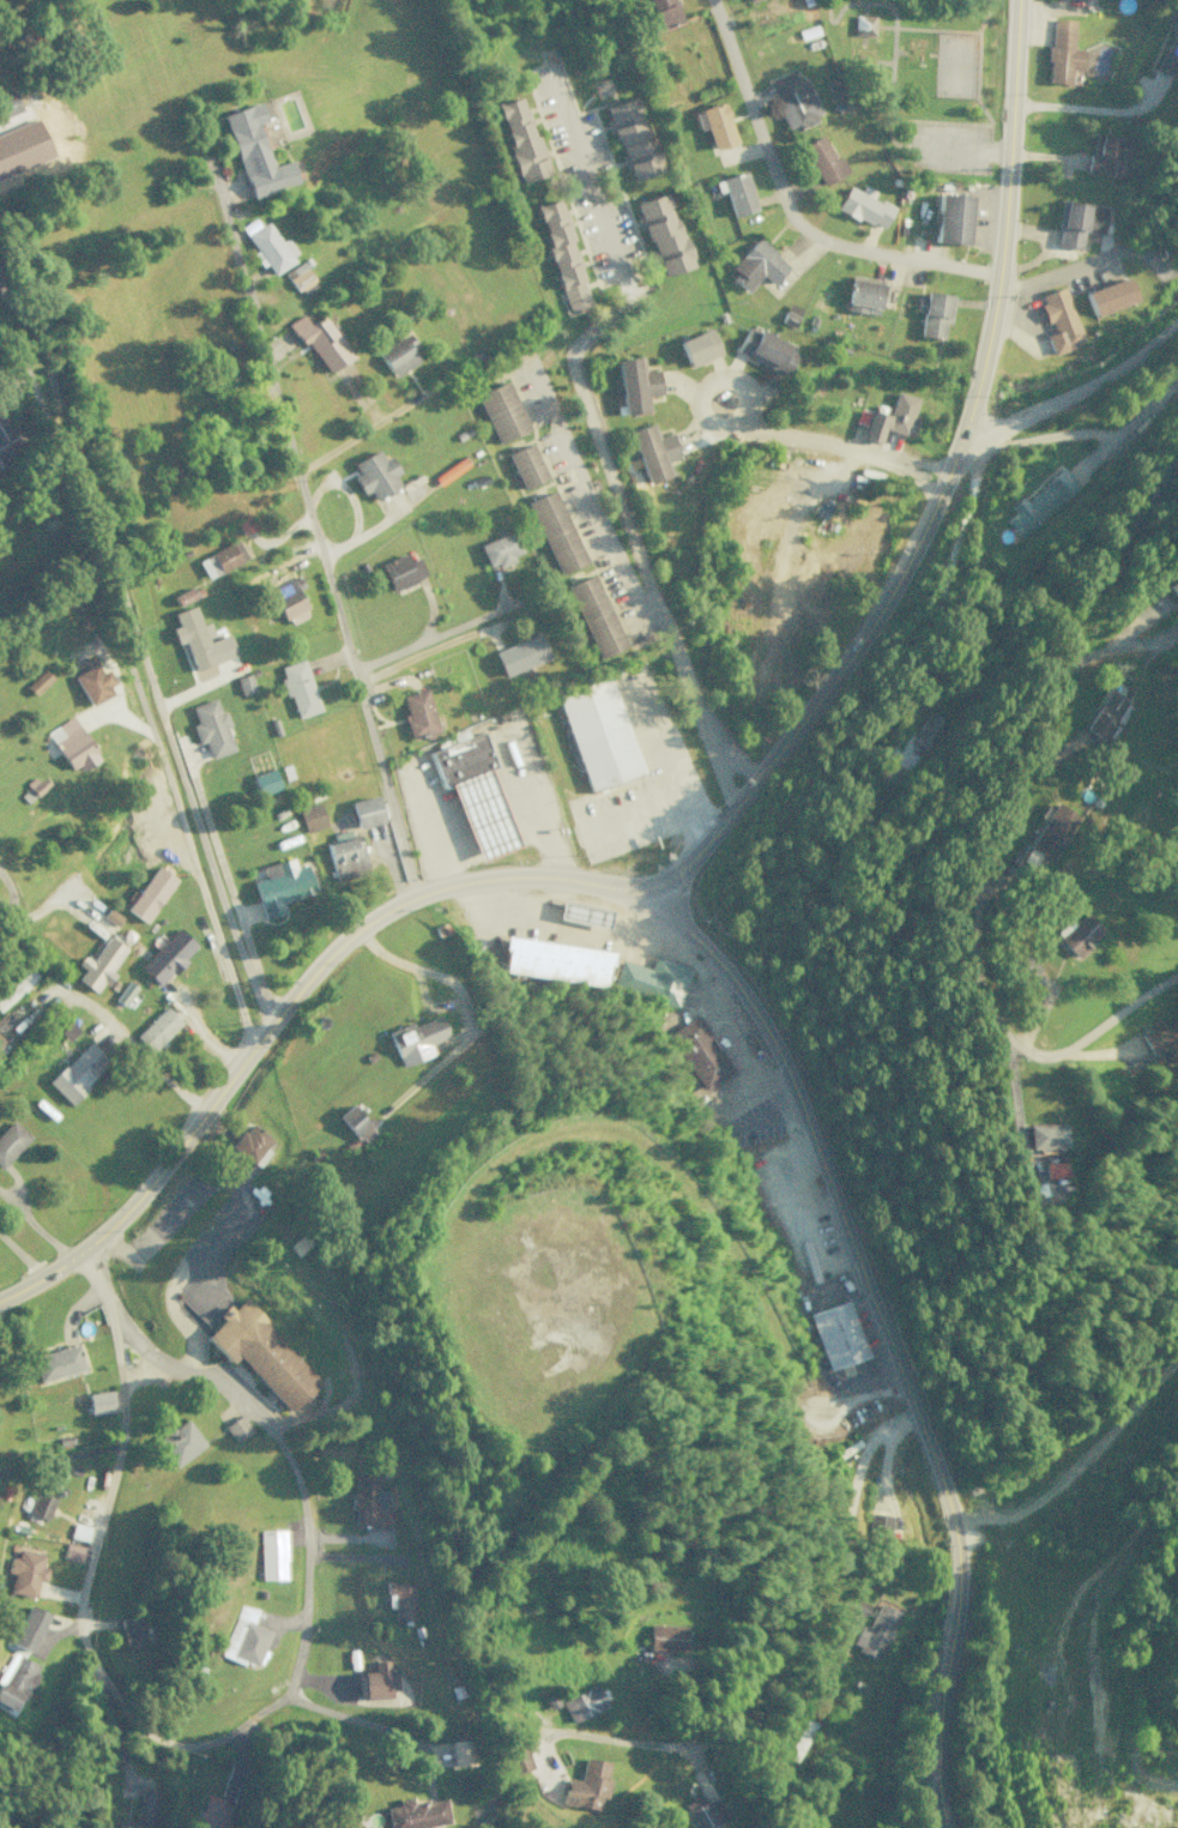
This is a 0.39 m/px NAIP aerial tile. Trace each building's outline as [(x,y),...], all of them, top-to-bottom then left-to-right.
[(678,23),(672,0),(647,0),(654,29),(678,23)] [(1157,68),(1173,74),(1177,61),(1177,14),(1157,68)] [(852,35),(872,36),(873,15),(853,15),(852,35)] [(1070,48),(1072,19),(1050,18),(1045,82),(1067,84),(1068,69),(1079,70),(1081,49),(1070,48)] [(821,116),(804,78),(797,81),(793,71),(767,82),(788,130),(821,116)] [(516,182),(544,174),(522,96),(494,104),(516,182)] [(627,181),(658,171),(635,96),(604,106),(627,181)] [(247,196),(294,183),(288,161),(268,166),(256,123),(263,121),(258,103),(224,112),(247,196)] [(1118,136),(1091,134),(1087,173),(1114,175),(1118,136)] [(818,185),(845,173),(838,156),(832,159),(822,135),(801,144),(818,185)] [(755,210),(744,171),(712,181),(716,193),(723,191),(730,217),(755,210)] [(880,231),(892,208),(870,196),(873,191),(861,185),(858,191),(847,185),(835,207),(880,231)] [(635,202),(657,276),(688,267),(667,192),(635,202)] [(967,244),(969,195),(936,194),(934,242),(967,244)] [(564,311),(588,305),(558,199),(534,205),(564,311)] [(1105,206),(1058,199),(1055,226),(1059,227),(1056,245),(1080,248),(1082,231),(1101,234),(1105,206)] [(245,235),(270,273),(297,256),(285,237),(279,241),(266,221),(245,235)] [(787,266),(756,237),(725,270),(745,289),(759,274),(770,284),(787,266)] [(287,279),(297,293),(313,282),(303,268),(287,279)] [(1083,292),(1091,316),(1134,300),(1126,276),(1083,292)] [(845,311),(877,314),(880,282),(848,279),(845,311)] [(1050,353),(1082,342),(1064,287),(1037,295),(1049,333),(1044,334),(1050,353)] [(921,311),(918,335),(941,339),(944,323),(948,324),(952,295),(920,290),(917,311),(921,311)] [(780,322),(793,326),(800,308),(787,303),(780,322)] [(322,374),(348,357),(321,315),(307,325),(300,314),(289,321),(322,374)] [(747,325),(734,350),(783,376),(797,351),(747,325)] [(676,342),(687,367),(720,353),(709,328),(676,342)] [(417,361),(409,347),(417,343),(410,331),(376,350),(391,376),(417,361)] [(621,414),(647,412),(646,396),(659,394),(656,370),(637,371),(636,357),(615,359),(621,414)] [(473,394),(494,443),(525,430),(505,380),(473,394)] [(916,397),(894,391),(888,415),(867,409),(859,437),(877,442),(881,428),(905,435),(916,397)] [(0,410),(0,411),(0,466),(10,462),(6,454),(17,449),(0,410)] [(677,456),(670,432),(652,438),(647,424),(627,430),(644,483),(665,477),(661,461),(677,456)] [(520,489),(544,478),(529,443),(505,454),(520,489)] [(388,455),(381,459),(376,449),(351,463),(357,474),(351,477),(360,494),(367,491),(372,500),(397,486),(391,475),(397,472),(388,455)] [(1020,537),(1077,484),(1061,467),(1024,501),(1019,496),(1008,507),(1013,512),(1004,520),(1020,537)] [(555,574),(583,562),(552,490),(524,502),(555,574)] [(485,568),(513,560),(511,554),(519,552),(513,532),(478,542),(485,568)] [(206,578),(239,562),(230,544),(197,560),(206,578)] [(407,561),(404,554),(378,565),(390,591),(425,576),(417,557),(407,561)] [(1164,585),(1177,600),(1177,571),(1164,585)] [(594,658),(622,646),(592,573),(564,585),(594,658)] [(308,615),(296,589),(302,586),(298,576),(269,590),(285,625),(308,615)] [(548,658),(538,633),(492,652),(502,676),(548,658)] [(89,706),(114,692),(102,670),(98,672),(89,657),(75,665),(79,672),(72,676),(89,706)] [(319,711),(302,659),(277,667),(294,718),(319,711)] [(24,686),(33,695),(51,678),(42,669),(24,686)] [(241,694),(254,690),(249,674),(236,678),(241,694)] [(586,791),(640,775),(610,677),(557,693),(586,791)] [(398,695),(409,739),(435,732),(424,689),(398,695)] [(1108,742),(1119,723),(1121,724),(1133,705),(1106,690),(1084,728),(1108,742)] [(209,758),(233,750),(225,726),(229,725),(224,710),(218,712),(214,698),(190,706),(195,722),(190,724),(196,743),(203,740),(209,758)] [(912,733),(930,746),(946,722),(928,710),(912,733)] [(45,733),(72,773),(98,756),(71,715),(45,733)] [(515,846),(490,769),(494,767),(483,733),(428,751),(440,787),(452,783),(474,848),(482,845),(486,856),(515,846)] [(279,788),(272,768),(251,776),(258,796),(279,788)] [(348,801),(355,828),(380,821),(373,795),(348,801)] [(305,833),(325,826),(317,802),(297,809),(305,833)] [(1080,818),(1056,802),(1027,845),(1050,861),(1080,818)] [(325,844),(335,881),(368,872),(357,835),(325,844)] [(304,864),(294,867),(291,858),(261,866),(264,877),(252,881),(263,919),(283,913),(280,902),(312,893),(304,864)] [(126,911),(147,923),(174,877),(153,865),(126,911)] [(121,916),(106,908),(101,918),(116,925),(121,916)] [(1103,932),(1085,912),(1056,938),(1074,957),(1103,932)] [(196,946),(177,927),(139,967),(158,986),(196,946)] [(97,992),(124,947),(105,935),(77,981),(97,992)] [(607,949),(503,937),(499,973),(603,985),(607,949)] [(648,968),(619,959),(611,986),(677,1007),(689,967),(652,956),(648,968)] [(29,968),(0,995),(0,1010),(36,976),(29,968)] [(122,1005),(136,987),(128,981),(114,999),(122,1005)] [(134,1035),(149,1052),(180,1023),(165,1006),(134,1035)] [(11,1017),(4,1011),(0,1015),(0,1029),(11,1017)] [(667,1032),(700,1090),(730,1073),(697,1015),(667,1032)] [(401,1066),(433,1053),(429,1044),(446,1037),(438,1016),(412,1026),(410,1022),(386,1032),(401,1066)] [(1160,1049),(1164,1057),(1177,1051),(1177,1044),(1167,1017),(1150,1024),(1152,1029),(1140,1034),(1148,1054),(1160,1049)] [(67,1041),(79,1031),(69,1020),(58,1031),(67,1041)] [(108,1060),(88,1041),(47,1083),(67,1103),(108,1060)] [(376,1130),(351,1103),(336,1117),(361,1143),(376,1130)] [(30,1136),(11,1119),(0,1131),(0,1169),(30,1136)] [(253,1164),(272,1139),(249,1122),(230,1147),(253,1164)] [(1029,1148),(1064,1147),(1063,1123),(1028,1124),(1029,1148)] [(289,1410),(238,1356),(231,1363),(205,1335),(223,1319),(218,1313),(228,1303),(234,1309),(248,1296),(272,1321),(266,1326),(319,1382),(289,1410)] [(806,1313),(825,1369),(863,1356),(844,1300),(806,1313)] [(83,1370),(77,1344),(31,1356),(37,1381),(83,1370)] [(86,1394),(90,1415),(113,1411),(109,1390),(86,1394)] [(224,1425),(235,1442),(252,1431),(241,1414),(224,1425)] [(205,1446),(186,1418),(153,1440),(172,1468),(205,1446)] [(351,1526),(392,1527),(392,1507),(385,1507),(385,1488),(378,1488),(378,1475),(352,1475),(351,1526)] [(46,1520),(54,1498),(35,1491),(27,1513),(46,1520)] [(866,1537),(887,1539),(890,1515),(869,1513),(866,1537)] [(88,1526),(72,1522),(69,1537),(85,1541),(88,1526)] [(259,1530),(260,1579),(284,1579),(283,1529),(259,1530)] [(79,1560),(82,1546),(65,1543),(62,1556),(79,1560)] [(42,1553),(17,1549),(16,1557),(11,1557),(6,1593),(33,1597),(35,1581),(43,1582),(44,1568),(40,1567),(42,1553)] [(413,1581),(383,1581),(383,1593),(392,1593),(392,1620),(413,1619),(413,1581)] [(222,1655),(256,1666),(267,1629),(252,1624),(256,1609),(238,1603),(222,1655)] [(898,1612),(877,1603),(867,1628),(859,1624),(849,1646),(877,1659),(898,1612)] [(10,1644),(31,1652),(45,1612),(25,1605),(10,1644)] [(140,1614),(118,1619),(124,1646),(146,1641),(140,1614)] [(684,1625),(647,1624),(646,1650),(683,1651),(684,1625)] [(18,1654),(0,1685),(0,1704),(14,1712),(40,1667),(18,1654)] [(361,1672),(361,1698),(394,1697),(393,1670),(388,1670),(388,1660),(373,1660),(373,1672),(361,1672)] [(605,1706),(596,1685),(559,1700),(569,1722),(605,1706)] [(21,1707),(31,1713),(40,1695),(29,1690),(21,1707)] [(451,1767),(473,1764),(470,1739),(448,1741),(451,1767)] [(510,1773),(531,1769),(525,1742),(504,1747),(510,1773)] [(562,1804),(598,1809),(600,1798),(605,1798),(608,1778),(604,1778),(606,1761),(583,1757),(579,1780),(566,1778),(562,1804)] [(718,1825),(728,1820),(715,1797),(704,1803),(699,1794),(680,1804),(693,1827),(719,1827),(718,1825)] [(445,1798),(411,1802),(410,1798),(396,1799),(397,1806),(385,1808),(388,1827),(417,1827),(448,1824),(445,1798)] [(201,1800),(196,1827),(227,1827),(231,1805),(201,1800)]
